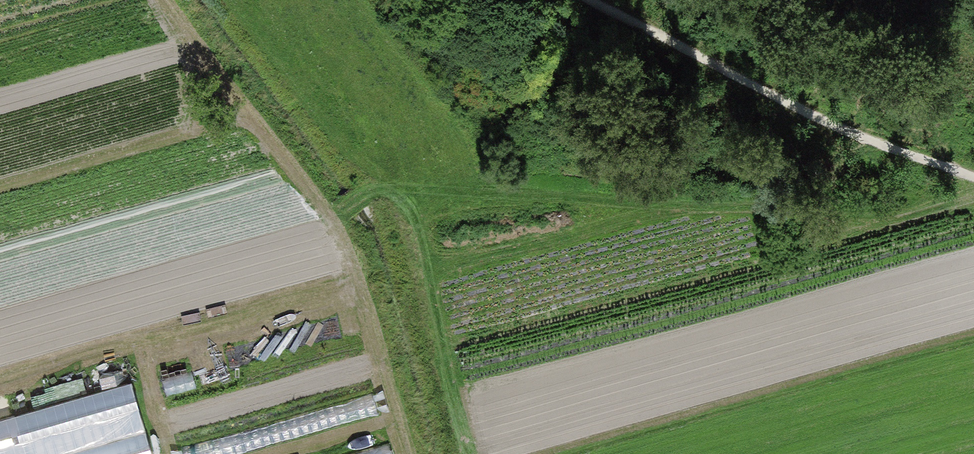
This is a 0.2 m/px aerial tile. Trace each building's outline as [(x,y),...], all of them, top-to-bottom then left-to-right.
[(0,423),(0,453),(154,453),(133,384),(0,423)] [(359,453),(394,453),(391,445),(359,453)]
